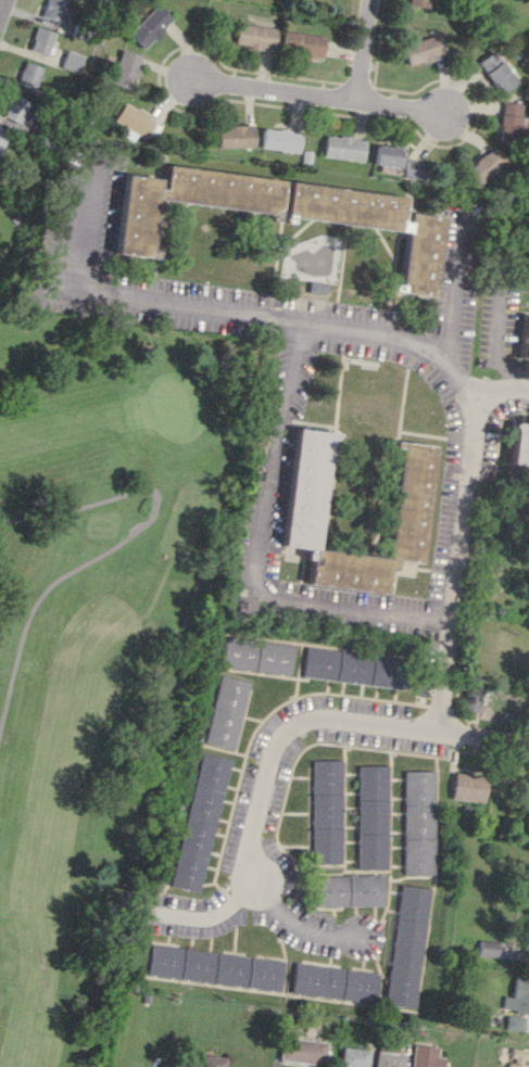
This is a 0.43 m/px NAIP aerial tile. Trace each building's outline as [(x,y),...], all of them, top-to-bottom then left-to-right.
[(41,16),(60,22),(67,0),(46,0),(41,16)] [(127,34),(143,49),(171,18),(155,4),(127,34)] [(234,44),(274,50),(277,29),(237,22),(234,44)] [(29,49),(47,55),(54,32),(36,26),(29,49)] [(324,35),(284,32),(283,53),(323,56),(324,35)] [(442,55),(436,34),(402,45),(408,65),(442,55)] [(140,56),(119,49),(108,84),(129,90),(140,56)] [(77,73),(83,55),(65,50),(60,67),(77,73)] [(517,80),(493,50),(477,62),(501,93),(517,80)] [(17,81),(35,87),(42,67),(24,61),(17,81)] [(3,116),(21,125),(32,103),(13,94),(3,116)] [(522,103),(503,101),(498,141),(517,143),(522,103)] [(112,121),(144,138),(154,119),(122,102),(112,121)] [(253,147),(253,126),(217,127),(218,147),(253,147)] [(301,133),(262,127),(259,146),(297,153),(301,133)] [(10,138),(0,128),(0,148),(10,138)] [(325,134),(322,155),(361,161),(365,140),(325,134)] [(400,167),(402,147),(376,144),(374,165),(400,167)] [(476,185),(506,162),(495,146),(464,170),(476,185)] [(427,179),(428,163),(405,161),(404,177),(427,179)] [(404,229),(398,292),(434,295),(442,216),(405,213),(407,195),(285,183),(285,178),(163,167),(162,179),(123,175),(115,254),(155,258),(156,251),(150,251),(155,201),(271,212),(270,220),(291,222),(291,218),(404,229)] [(528,356),(528,316),(523,316),(518,355),(528,356)] [(528,467),(528,432),(520,431),(521,423),(514,423),(509,464),(528,467)] [(328,439),(335,440),(336,433),(294,428),(280,545),(315,549),(328,439)] [(432,445),(398,442),(386,557),(305,549),(304,559),(308,559),(306,584),(385,592),(387,569),(393,570),(394,560),(421,563),(432,445)] [(292,643),(223,637),(220,668),(289,674),(292,643)] [(304,647),(300,678),(402,688),(405,658),(304,647)] [(247,681),(217,675),(202,743),(233,749),(247,681)] [(478,692),(464,691),(463,710),(478,711),(478,692)] [(227,758),(197,752),(171,886),(201,892),(227,758)] [(342,760),(311,760),(312,863),(343,862),(342,760)] [(358,868),(388,868),(387,765),(357,765),(358,868)] [(433,770),(402,771),(404,874),(434,874),(433,770)] [(484,802),(486,776),(453,772),(450,799),(484,802)] [(383,875),(317,876),(318,907),(384,906),(383,875)] [(431,888),(400,885),(386,1004),(417,1007),(431,888)] [(476,955),(495,957),(498,942),(478,940),(476,955)] [(285,961),(149,944),(146,975),(281,991),(285,961)] [(380,973),(296,962),(292,993),(376,1004),(380,973)] [(514,978),(512,997),(503,996),(502,1011),(528,1013),(528,979),(514,978)] [(525,1017),(506,1015),(505,1030),(524,1031),(525,1017)] [(326,1065),(328,1041),(283,1037),(281,1061),(326,1065)] [(380,1042),(375,1066),(403,1066),(406,1054),(398,1053),(399,1045),(380,1042)] [(415,1044),(411,1066),(444,1066),(446,1057),(438,1056),(439,1048),(415,1044)] [(371,1050),(343,1046),(340,1066),(368,1066),(371,1050)] [(511,1062),(525,1063),(526,1049),(512,1048),(511,1062)] [(204,1055),(203,1066),(226,1066),(227,1056),(204,1055)]
